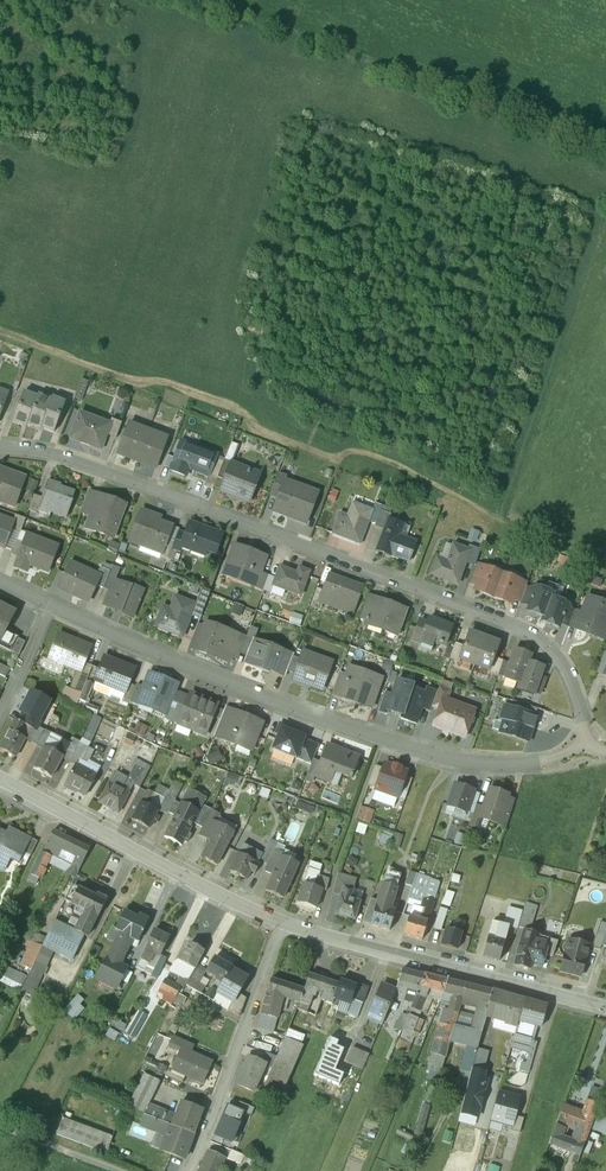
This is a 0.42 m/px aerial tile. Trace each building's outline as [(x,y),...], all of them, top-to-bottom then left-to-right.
[(88,381),(81,378),(79,384),(86,387),(88,381)] [(79,384),(74,397),(81,400),(86,387),(79,384)] [(65,402),(51,398),(50,400),(37,395),(36,397),(23,392),(12,422),(23,426),(24,423),(37,428),(38,426),(54,432),(65,402)] [(109,423),(80,412),(70,436),(90,444),(90,445),(101,450),(106,435),(109,427),(108,426),(109,423)] [(122,423),(111,419),(109,423),(108,426),(109,427),(106,435),(116,439),(122,423)] [(148,430),(130,424),(131,422),(130,422),(117,454),(136,462),(148,430)] [(173,440),(180,443),(180,441),(185,428),(178,426),(173,440)] [(166,437),(148,430),(136,462),(155,469),(167,436),(166,436),(166,437)] [(216,455),(180,441),(180,443),(169,470),(186,476),(189,469),(208,476),(209,475),(215,459),(216,455)] [(223,463),(215,459),(209,475),(217,478),(223,463)] [(223,463),(217,478),(224,481),(230,464),(224,461),(223,463)] [(259,475),(230,464),(224,481),(220,491),(231,495),(232,494),(250,501),(254,491),(255,491),(263,470),(261,470),(259,475)] [(0,474),(0,501),(14,506),(24,477),(15,474),(13,479),(0,474)] [(277,474),(270,494),(278,498),(283,485),(285,481),(286,478),(277,474)] [(212,492),(217,478),(209,475),(208,476),(203,489),(212,492)] [(61,485),(49,480),(42,498),(38,508),(39,508),(51,512),(52,509),(64,513),(62,517),(67,518),(67,517),(64,516),(69,501),(73,502),(73,501),(70,500),(73,492),(75,493),(75,492),(61,486),(61,485)] [(318,493),(285,481),(283,485),(278,498),(274,508),(297,516),(295,520),(306,524),(318,493)] [(86,493),(80,512),(89,515),(96,496),(86,493)] [(42,498),(34,495),(28,510),(37,513),(39,508),(38,508),(42,498)] [(115,504),(96,496),(89,515),(84,528),(95,532),(96,529),(116,536),(128,505),(116,501),(115,504)] [(377,496),(374,504),(381,506),(384,499),(377,496)] [(372,511),(352,504),(344,526),(337,523),(332,534),(360,544),(368,522),(372,511)] [(372,511),(368,522),(375,524),(380,510),(381,506),(374,504),(372,511)] [(375,524),(374,526),(384,530),(388,520),(389,520),(391,515),(380,510),(375,524)] [(172,527),(151,519),(152,515),(141,511),(139,518),(138,518),(129,541),(160,553),(162,554),(166,541),(167,541),(168,540),(172,527)] [(15,515),(12,521),(13,522),(10,530),(19,533),(25,519),(15,515)] [(0,517),(0,546),(4,548),(10,530),(13,522),(12,521),(0,517)] [(389,520),(388,520),(384,530),(377,551),(408,563),(416,542),(398,536),(402,525),(389,520)] [(222,535),(198,526),(198,527),(188,524),(184,535),(180,547),(181,547),(191,551),(193,546),(215,554),(222,535)] [(179,529),(172,527),(168,540),(174,542),(178,532),(179,529)] [(19,533),(10,530),(4,548),(13,551),(17,540),(19,533)] [(174,542),(171,549),(179,552),(181,547),(180,547),(184,535),(178,532),(174,542)] [(58,546),(32,536),(29,545),(23,543),(18,558),(14,567),(27,572),(29,566),(48,572),(58,546)] [(13,551),(11,555),(18,558),(23,543),(17,540),(13,551)] [(168,540),(167,541),(166,541),(162,554),(160,553),(159,556),(168,559),(171,549),(174,542),(168,540)] [(265,560),(243,552),(245,549),(234,545),(222,576),(255,588),(260,573),(265,560)] [(453,545),(447,562),(436,558),(431,575),(458,585),(466,562),(469,551),(453,545)] [(480,550),(470,547),(469,551),(466,562),(474,565),(480,550)] [(97,575),(71,562),(58,588),(88,603),(96,586),(101,576),(97,575)] [(484,568),(476,565),(469,583),(477,586),(484,568)] [(110,572),(100,567),(97,575),(101,576),(96,586),(103,589),(103,588),(109,573),(110,572)] [(299,568),(296,574),(280,568),(276,579),(273,586),(274,586),(300,596),(309,572),(299,568)] [(502,574),(484,568),(477,586),(475,591),(493,597),(502,574)] [(117,576),(109,573),(103,588),(110,591),(114,582),(117,576)] [(268,576),(260,573),(255,588),(262,591),(263,590),(268,576)] [(362,589),(339,580),(340,578),(329,574),(323,591),(320,599),(324,601),(353,612),(362,589)] [(519,581),(502,574),(493,597),(511,604),(512,600),(519,581)] [(276,579),(268,576),(263,590),(271,593),(274,586),(273,586),(276,579)] [(519,581),(512,600),(520,602),(525,588),(527,584),(519,581)] [(114,582),(110,591),(105,604),(122,611),(121,613),(132,617),(143,590),(131,586),(131,588),(114,582)] [(553,593),(537,587),(532,589),(532,590),(532,591),(527,605),(529,606),(527,610),(543,616),(544,617),(551,598),(553,593)] [(525,588),(520,602),(527,605),(532,591),(532,590),(525,588)] [(316,589),(309,607),(321,611),(324,601),(320,599),(323,591),(316,589)] [(373,599),(367,596),(361,611),(368,614),(373,599)] [(589,596),(587,601),(605,608),(605,603),(589,596)] [(175,597),(166,619),(159,616),(155,627),(182,637),(195,604),(175,597)] [(551,598),(544,617),(543,616),(542,621),(559,627),(560,623),(562,624),(567,609),(568,610),(568,608),(566,604),(551,598)] [(389,604),(373,599),(368,614),(365,621),(365,622),(386,629),(385,632),(397,637),(407,610),(389,604)] [(587,601),(583,613),(577,627),(579,628),(600,636),(599,638),(601,638),(605,624),(605,608),(587,601)] [(245,608),(235,604),(231,614),(241,618),(245,608)] [(0,605),(0,641),(5,631),(3,630),(13,611),(0,605)] [(567,609),(562,624),(569,627),(574,612),(568,610),(567,609)] [(368,614),(361,611),(359,618),(365,621),(368,614)] [(583,613),(575,611),(574,612),(569,627),(578,630),(579,628),(577,627),(583,613)] [(302,617),(292,613),(289,622),(299,626),(302,617)] [(452,627),(429,618),(427,624),(422,638),(423,639),(445,647),(452,627)] [(420,621),(412,640),(421,644),(423,639),(422,638),(427,624),(420,621)] [(198,624),(190,643),(197,646),(204,626),(198,624)] [(227,634),(205,625),(204,626),(197,646),(195,650),(206,654),(207,651),(230,660),(231,658),(236,644),(239,635),(228,631),(227,634)] [(5,631),(0,641),(0,646),(11,651),(18,637),(5,631)] [(499,642),(469,632),(464,647),(459,662),(459,663),(460,661),(473,665),(473,667),(474,668),(475,666),(488,671),(487,672),(489,673),(494,657),(499,642)] [(242,647),(240,653),(247,656),(253,639),(254,640),(255,636),(248,633),(242,647)] [(91,647),(58,634),(48,658),(66,665),(80,671),(81,671),(85,664),(91,647)] [(254,640),(253,639),(247,656),(244,662),(263,669),(263,668),(270,670),(276,655),(291,661),(292,657),(293,655),(254,640)] [(455,643),(449,659),(459,662),(464,647),(455,643)] [(242,647),(236,644),(231,658),(237,660),(240,653),(242,647)] [(531,655),(514,650),(510,663),(505,678),(506,678),(506,676),(521,681),(528,662),(531,655)] [(332,662),(309,653),(305,662),(299,659),(294,674),(291,680),(304,685),(305,681),(323,688),(332,662)] [(61,677),(66,665),(48,658),(42,655),(37,667),(61,677)] [(291,661),(276,655),(270,670),(285,676),(287,672),(291,661)] [(597,670),(603,672),(605,665),(605,656),(603,655),(597,670)] [(299,659),(292,657),(291,661),(287,672),(294,674),(299,659)] [(494,657),(489,673),(497,676),(498,675),(503,660),(494,657)] [(121,665),(103,658),(99,670),(94,681),(95,681),(111,688),(125,693),(129,684),(135,669),(122,664),(121,665)] [(510,663),(503,660),(498,675),(505,678),(510,663)] [(528,662),(521,681),(518,688),(534,694),(535,691),(540,676),(543,667),(528,662)] [(0,664),(0,675),(5,677),(9,669),(0,664)] [(92,667),(85,664),(81,671),(80,671),(72,690),(81,694),(92,667)] [(81,694),(78,700),(86,703),(92,689),(95,681),(94,681),(99,670),(92,667),(81,694)] [(381,678),(353,668),(349,680),(346,679),(339,697),(340,698),(352,702),(353,699),(370,706),(377,688),(378,688),(381,678)] [(165,681),(148,674),(142,688),(137,700),(139,701),(154,707),(153,710),(165,715),(175,691),(178,684),(165,679),(165,681)] [(338,676),(331,695),(340,699),(340,698),(339,697),(346,679),(338,676)] [(547,678),(540,676),(535,691),(542,693),(547,678)] [(413,686),(397,680),(392,695),(387,711),(402,715),(401,719),(417,724),(422,708),(420,707),(426,693),(412,689),(413,686)] [(111,688),(95,681),(92,689),(108,695),(111,688)] [(452,684),(442,681),(438,692),(432,707),(439,709),(442,698),(446,700),(452,684)] [(135,687),(129,684),(125,693),(123,698),(130,701),(135,687)] [(142,688),(136,686),(135,687),(130,701),(137,704),(139,701),(137,700),(142,688)] [(78,700),(81,694),(72,690),(65,687),(61,696),(77,705),(78,700)] [(432,707),(438,692),(428,688),(426,693),(420,707),(422,708),(431,711),(432,707)] [(175,691),(165,715),(163,718),(170,721),(177,704),(182,693),(175,691)] [(23,714),(39,722),(39,721),(49,702),(33,693),(31,692),(20,712),(23,714)] [(188,696),(182,693),(177,704),(184,707),(188,696)] [(387,711),(392,695),(385,693),(378,712),(386,714),(387,711)] [(206,703),(188,696),(184,707),(177,724),(205,735),(213,718),(217,708),(218,705),(207,700),(206,703)] [(446,700),(442,698),(439,709),(433,726),(464,737),(469,725),(472,723),(474,720),(472,715),(474,710),(446,700)] [(154,707),(139,701),(137,704),(136,707),(152,713),(153,710),(154,707)] [(177,704),(170,721),(177,724),(184,707),(177,704)] [(537,709),(522,704),(520,712),(531,716),(534,717),(537,709)] [(520,712),(505,707),(501,720),(504,721),(501,732),(527,740),(531,727),(528,726),(531,716),(520,712)] [(224,710),(217,708),(213,718),(220,720),(224,710)] [(231,713),(224,710),(220,720),(217,725),(225,728),(231,713)] [(251,720),(231,712),(231,713),(225,728),(220,739),(237,746),(238,743),(253,748),(263,723),(252,718),(251,720)] [(39,722),(23,714),(19,722),(35,731),(38,727),(40,722),(39,721),(39,722)] [(0,749),(0,750),(14,757),(24,739),(17,735),(23,724),(15,720),(0,749)] [(148,728),(139,723),(133,733),(142,738),(148,728)] [(225,728),(217,725),(213,736),(220,739),(225,728)] [(271,749),(296,759),(304,739),(305,735),(281,725),(271,749)] [(35,731),(30,742),(36,745),(44,730),(38,727),(35,731)] [(51,734),(44,730),(36,745),(43,749),(44,747),(51,734)] [(135,739),(127,736),(124,743),(132,746),(135,739)] [(61,739),(54,753),(62,757),(69,744),(61,739)] [(319,745),(304,739),(296,759),(311,765),(319,745)] [(340,751),(326,746),(320,763),(314,777),(327,782),(332,771),(351,778),(359,757),(340,750),(340,751)] [(44,747),(43,749),(33,767),(52,777),(62,757),(54,753),(44,747)] [(203,755),(198,747),(192,752),(197,759),(203,755)] [(77,748),(69,763),(75,766),(77,767),(80,761),(84,752),(77,748)] [(210,766),(223,760),(219,752),(207,758),(210,766)] [(313,760),(307,774),(314,777),(320,763),(313,760)] [(98,771),(80,761),(77,767),(95,776),(98,771)] [(407,772),(385,764),(383,769),(376,788),(376,790),(397,798),(400,790),(405,777),(407,772)] [(77,767),(75,766),(64,787),(73,791),(74,789),(86,795),(90,787),(93,788),(96,784),(92,782),(95,777),(95,776),(77,767)] [(368,786),(376,788),(383,769),(375,766),(368,786)] [(138,771),(131,785),(139,789),(146,775),(138,771)] [(127,779),(115,773),(109,784),(108,784),(99,803),(119,813),(129,794),(128,794),(130,790),(123,787),(127,779)] [(405,777),(400,790),(407,792),(412,779),(405,777)] [(182,785),(174,781),(171,787),(180,791),(182,785)] [(192,784),(189,790),(195,794),(199,787),(192,784)] [(473,791),(455,785),(448,805),(466,811),(473,791)] [(171,787),(171,786),(166,795),(175,800),(180,791),(171,787)] [(164,798),(147,790),(141,802),(157,811),(159,808),(164,798)] [(181,805),(181,806),(189,810),(190,808),(198,813),(205,799),(195,794),(189,790),(181,805)] [(498,793),(489,790),(483,808),(479,818),(480,818),(506,826),(510,812),(504,810),(508,798),(508,795),(499,792),(498,793)] [(166,795),(165,795),(164,798),(159,808),(168,812),(174,802),(175,800),(166,795)] [(514,800),(508,798),(504,810),(510,812),(514,800)] [(295,808),(313,814),(315,808),(297,801),(295,808)] [(141,802),(140,802),(131,819),(149,828),(151,823),(154,825),(158,818),(155,816),(158,811),(157,811),(141,802)] [(181,806),(181,805),(174,802),(168,812),(168,813),(175,817),(181,806)] [(475,805),(469,824),(477,827),(480,818),(479,818),(483,808),(475,805)] [(175,817),(174,819),(190,827),(198,813),(190,808),(189,810),(181,806),(175,817)] [(356,819),(370,824),(375,811),(361,806),(356,819)] [(204,807),(194,825),(202,828),(211,811),(211,810),(204,807)] [(219,816),(211,811),(202,828),(199,834),(206,837),(212,825),(213,826),(219,816)] [(174,819),(173,819),(164,837),(181,846),(190,828),(174,819)] [(213,826),(212,825),(206,837),(205,838),(210,840),(211,838),(226,845),(232,835),(213,826)] [(0,833),(0,857),(1,854),(17,862),(16,863),(17,864),(22,854),(29,840),(28,839),(8,829),(5,835),(0,833)] [(68,838),(52,831),(38,860),(46,864),(51,854),(58,857),(68,838)] [(389,846),(393,835),(384,832),(380,843),(389,846)] [(393,835),(389,846),(399,850),(404,836),(394,833),(393,835)] [(37,842),(29,838),(28,839),(29,840),(22,854),(29,857),(37,842)] [(89,849),(68,838),(58,857),(71,863),(76,854),(84,859),(89,849)] [(226,845),(211,838),(210,840),(201,857),(217,864),(226,845)] [(270,840),(258,861),(266,865),(274,850),(277,844),(270,840)] [(243,844),(238,853),(243,856),(249,847),(243,844)] [(266,865),(263,871),(272,875),(279,858),(280,859),(282,854),(274,850),(266,865)] [(238,853),(237,853),(228,870),(230,871),(231,873),(236,876),(238,875),(246,880),(251,871),(255,873),(259,865),(256,863),(243,856),(238,853)] [(84,859),(76,854),(71,863),(65,875),(68,876),(69,874),(75,877),(84,859)] [(356,860),(349,857),(346,863),(352,867),(356,860)] [(280,859),(279,858),(272,875),(274,872),(290,879),(296,866),(280,859)] [(46,864),(38,860),(36,865),(43,869),(46,864)] [(310,862),(307,872),(317,875),(320,865),(310,862)] [(43,869),(36,865),(30,876),(38,880),(43,869)] [(377,901),(376,905),(385,908),(388,898),(393,900),(401,874),(399,874),(386,870),(377,901)] [(409,871),(405,884),(412,886),(413,884),(416,874),(409,871)] [(290,879),(274,872),(272,875),(266,889),(284,897),(287,889),(290,890),(292,886),(289,885),(291,880),(290,879)] [(317,875),(307,872),(303,883),(313,886),(317,875)] [(356,880),(337,874),(332,893),(340,895),(341,896),(344,886),(354,889),(354,888),(353,888),(356,880)] [(413,884),(422,887),(425,877),(416,874),(413,884)] [(329,879),(317,875),(313,886),(322,889),(321,890),(326,891),(329,879)] [(303,883),(297,902),(316,908),(321,890),(322,889),(313,886),(303,883)] [(430,883),(427,893),(425,892),(423,899),(433,902),(437,887),(430,883)] [(422,887),(413,884),(412,886),(408,898),(417,901),(422,887)] [(63,900),(71,904),(78,888),(71,885),(63,900)] [(354,889),(344,886),(341,896),(351,899),(353,890),(354,889)] [(95,896),(78,888),(71,904),(73,905),(85,910),(88,912),(95,896)] [(353,890),(351,899),(360,902),(363,893),(353,890)] [(95,896),(88,912),(97,916),(98,917),(107,899),(96,894),(95,896)] [(360,902),(351,899),(341,896),(340,895),(335,914),(354,920),(360,902)] [(363,922),(370,924),(376,905),(377,901),(370,899),(363,922)] [(423,899),(420,909),(423,910),(420,919),(427,922),(433,902),(423,899)] [(85,910),(73,905),(68,915),(80,920),(85,910)] [(385,908),(376,905),(370,924),(389,930),(395,911),(385,908)] [(522,911),(509,907),(505,920),(512,922),(518,924),(522,911)] [(440,908),(433,928),(441,930),(447,910),(440,908)] [(88,912),(85,910),(80,920),(75,930),(83,934),(83,935),(87,937),(97,916),(88,912)] [(138,918),(124,911),(116,927),(115,928),(121,931),(118,937),(129,942),(131,937),(139,941),(148,921),(139,916),(138,918)] [(522,913),(518,927),(526,929),(530,916),(522,913)] [(420,919),(409,916),(403,934),(422,940),(427,922),(420,919)] [(218,934),(218,918),(203,919),(203,922),(196,923),(196,935),(218,934)] [(464,921),(454,919),(453,922),(455,922),(453,930),(462,932),(464,921)] [(75,930),(55,920),(47,936),(42,947),(55,953),(71,960),(83,935),(83,934),(75,930)] [(508,926),(492,921),(487,937),(504,941),(506,933),(508,926)] [(591,947),(600,949),(600,948),(605,930),(605,924),(600,922),(591,947)] [(113,926),(107,939),(115,943),(118,937),(121,931),(115,928),(116,927),(113,926)] [(511,926),(508,926),(506,933),(515,936),(517,928),(511,926)] [(453,930),(445,928),(441,945),(457,950),(462,932),(453,930)] [(168,938),(153,931),(145,948),(152,952),(160,955),(168,938)] [(535,935),(524,932),(524,931),(523,931),(519,945),(535,949),(537,941),(545,944),(547,938),(542,937),(535,935)] [(22,964),(32,968),(42,947),(47,936),(37,932),(22,964)] [(129,942),(118,937),(115,943),(108,958),(119,964),(129,942)] [(504,941),(487,937),(482,956),(499,961),(504,941)] [(545,944),(537,941),(535,949),(531,963),(539,965),(542,963),(544,954),(548,938),(547,938),(545,944)] [(558,941),(548,938),(544,954),(552,957),(558,941)] [(589,946),(569,940),(568,943),(564,945),(563,950),(565,953),(565,954),(585,959),(589,946)] [(204,952),(190,943),(184,954),(182,953),(178,960),(195,969),(196,967),(202,956),(204,952)] [(519,945),(514,965),(529,969),(531,963),(535,949),(519,945)] [(28,978),(22,989),(35,995),(38,990),(43,977),(47,977),(51,968),(50,964),(55,953),(42,947),(32,968),(28,978)] [(146,954),(143,952),(139,960),(153,967),(156,960),(157,961),(160,955),(152,952),(150,956),(149,955),(148,958),(144,957),(146,954)] [(585,959),(565,954),(560,971),(580,976),(585,959)] [(232,967),(215,957),(206,972),(216,977),(215,979),(222,983),(230,969),(232,967)] [(119,964),(108,958),(97,980),(100,982),(113,988),(117,990),(128,968),(119,964)] [(157,961),(156,960),(153,967),(149,974),(157,978),(164,964),(157,961)] [(182,972),(190,977),(194,971),(195,969),(178,960),(171,972),(179,977),(182,972)] [(28,978),(4,965),(0,972),(0,982),(21,992),(22,989),(28,978)] [(194,971),(190,977),(189,978),(198,983),(206,972),(196,967),(195,969),(194,971)] [(222,983),(217,993),(232,1002),(233,1002),(237,994),(242,987),(240,986),(244,977),(230,969),(222,983)] [(425,975),(402,969),(398,981),(397,986),(407,989),(417,992),(425,975)] [(168,999),(174,1001),(177,994),(179,988),(182,990),(185,985),(189,978),(190,977),(182,972),(179,977),(173,987),(168,999)] [(304,990),(301,996),(305,998),(303,1004),(308,1005),(311,995),(316,997),(319,990),(311,987),(315,976),(309,974),(304,990)] [(447,980),(425,975),(417,992),(416,995),(425,998),(427,992),(441,998),(443,992),(447,980)] [(339,984),(315,976),(311,987),(319,990),(324,992),(322,995),(333,999),(339,984)] [(198,983),(189,978),(185,985),(190,988),(200,994),(205,987),(198,983)] [(215,979),(205,996),(212,1000),(217,993),(222,983),(215,979)] [(293,986),(271,979),(268,987),(267,990),(277,994),(286,996),(290,998),(293,986)] [(339,984),(333,999),(340,1001),(349,1005),(351,999),(355,986),(341,980),(339,984)] [(465,984),(447,980),(443,992),(453,994),(461,997),(465,984)] [(171,1006),(174,1001),(168,999),(173,987),(164,981),(158,991),(164,995),(161,1000),(171,1006)] [(369,987),(357,983),(355,986),(351,999),(363,1003),(369,987)] [(491,991),(465,984),(461,997),(477,1001),(482,1002),(487,1003),(488,1003),(491,991)] [(177,994),(186,998),(190,988),(185,985),(182,990),(179,988),(177,994)] [(381,985),(367,1018),(382,1024),(393,997),(396,991),(395,991),(381,985)] [(304,990),(293,986),(290,998),(300,1001),(301,996),(304,990)] [(407,989),(397,986),(395,991),(396,991),(393,997),(404,1000),(407,989)] [(49,996),(38,990),(35,995),(33,1000),(44,1006),(49,996)] [(267,990),(261,1014),(272,1017),(277,994),(267,990)] [(523,1000),(491,991),(488,1003),(485,1016),(505,1022),(506,1020),(517,1023),(518,1021),(523,1000)] [(439,1003),(441,998),(427,992),(425,998),(416,995),(411,1008),(419,1011),(425,1013),(431,1000),(439,1003)] [(186,998),(177,994),(174,1001),(183,1005),(186,998)] [(237,994),(233,1002),(232,1002),(227,1010),(239,1017),(246,999),(237,994)] [(461,997),(453,994),(449,1011),(445,1010),(440,1024),(453,1028),(453,1026),(461,997)] [(82,1000),(79,997),(65,1011),(73,1019),(84,1009),(79,1004),(82,1000)] [(523,1000),(518,1021),(537,1026),(539,1026),(542,1016),(543,1017),(546,1006),(524,999),(523,1000)] [(340,1001),(338,1007),(336,1014),(344,1017),(349,1005),(340,1001)] [(477,1001),(472,1019),(476,1020),(479,1009),(480,1009),(482,1002),(477,1001)] [(303,1004),(299,1002),(299,1004),(297,1008),(305,1011),(308,1005),(303,1004)] [(313,1002),(310,1011),(317,1014),(321,1005),(313,1002)] [(476,1020),(472,1019),(470,1030),(481,1033),(484,1020),(483,1019),(487,1003),(482,1002),(480,1009),(479,1009),(476,1020)] [(416,1018),(419,1011),(411,1008),(400,1040),(410,1044),(414,1037),(418,1034),(421,1020),(416,1018)] [(146,1014),(138,1009),(127,1026),(136,1031),(146,1014)] [(270,1026),(272,1017),(261,1014),(259,1024),(270,1026)] [(404,1023),(397,1020),(394,1028),(401,1031),(404,1023)] [(537,1026),(518,1021),(517,1023),(510,1048),(512,1048),(529,1052),(532,1041),(533,1041),(537,1026)] [(119,1022),(116,1028),(123,1031),(126,1025),(119,1022)] [(449,1042),(453,1028),(440,1024),(430,1054),(444,1058),(449,1042)] [(476,1048),(481,1033),(470,1030),(453,1026),(453,1028),(449,1042),(464,1045),(476,1048)] [(117,1039),(119,1032),(111,1028),(108,1035),(117,1039)] [(301,1046),(305,1035),(289,1029),(284,1039),(301,1046)] [(169,1047),(180,1052),(181,1048),(193,1053),(196,1047),(173,1037),(169,1047)] [(301,1046),(284,1039),(277,1057),(272,1069),(264,1087),(282,1096),(303,1047),(301,1046)] [(338,1042),(330,1039),(314,1075),(338,1085),(343,1074),(334,1071),(343,1050),(336,1047),(338,1042)] [(533,1041),(532,1041),(529,1052),(527,1060),(539,1063),(544,1044),(533,1041)] [(476,1048),(464,1045),(458,1072),(470,1075),(471,1069),(476,1048)] [(193,1053),(181,1048),(180,1052),(172,1072),(205,1084),(214,1060),(193,1053)] [(368,1055),(352,1048),(346,1062),(362,1069),(368,1055)] [(476,1048),(471,1069),(484,1072),(486,1067),(484,1067),(487,1052),(476,1048)] [(277,1057),(264,1052),(260,1062),(266,1065),(265,1066),(272,1069),(277,1057)] [(441,1071),(444,1058),(430,1054),(427,1067),(441,1071)] [(260,1062),(248,1057),(235,1084),(253,1092),(265,1066),(266,1065),(260,1062)] [(539,1063),(527,1060),(524,1072),(535,1075),(539,1063)] [(483,1079),(484,1072),(471,1069),(470,1075),(468,1083),(464,1099),(460,1113),(477,1117),(487,1080),(483,1079)] [(161,1081),(145,1074),(129,1107),(134,1109),(146,1113),(149,1105),(161,1081)] [(464,1099),(468,1083),(454,1080),(450,1095),(464,1099)] [(592,1090),(588,1102),(598,1105),(602,1094),(592,1090)] [(498,1093),(491,1121),(508,1125),(511,1126),(514,1116),(519,1099),(498,1093)] [(203,1109),(182,1101),(176,1116),(172,1126),(193,1134),(203,1109)] [(254,1108),(239,1102),(236,1108),(245,1112),(244,1114),(251,1117),(254,1108)] [(579,1124),(590,1128),(595,1115),(598,1105),(588,1102),(586,1106),(583,1115),(579,1124)] [(165,1111),(149,1105),(146,1113),(145,1116),(161,1122),(165,1111)] [(223,1117),(215,1135),(232,1142),(244,1114),(245,1112),(236,1108),(227,1105),(222,1117),(223,1117)] [(423,1105),(415,1134),(420,1135),(429,1106),(423,1105)] [(583,1115),(562,1107),(556,1125),(564,1128),(566,1124),(578,1128),(579,1124),(583,1115)] [(176,1116),(165,1111),(161,1122),(170,1125),(172,1126),(176,1116)] [(589,1131),(605,1137),(605,1119),(595,1115),(590,1128),(589,1131)] [(161,1122),(145,1116),(144,1116),(140,1126),(166,1135),(170,1125),(161,1122)] [(506,1130),(519,1133),(523,1119),(514,1116),(511,1126),(508,1125),(506,1130)] [(111,1137),(61,1118),(55,1133),(105,1152),(111,1137)] [(590,1128),(579,1124),(578,1128),(576,1134),(574,1141),(570,1152),(580,1155),(589,1131),(590,1128)] [(172,1126),(170,1125),(166,1135),(161,1150),(184,1159),(193,1134),(172,1126)] [(574,1141),(561,1137),(564,1128),(556,1125),(549,1144),(570,1152),(574,1141)] [(208,1150),(199,1170),(218,1170),(224,1157),(208,1150)] [(244,1155),(231,1150),(227,1159),(241,1164),(244,1155)] [(180,1163),(170,1159),(166,1170),(177,1170),(180,1163)]
